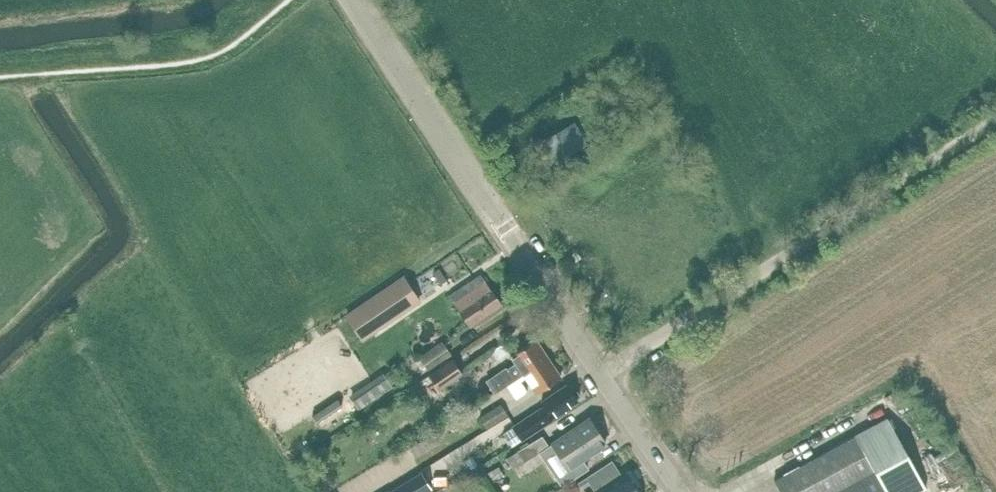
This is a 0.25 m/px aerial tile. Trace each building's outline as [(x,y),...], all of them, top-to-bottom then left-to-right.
[(555,133),(543,141),(555,161),(567,153),(555,133)] [(581,258),(575,251),(568,257),(573,264),(581,258)] [(439,269),(433,272),(441,284),(446,280),(439,269)] [(469,326),(500,305),(480,275),(449,296),(469,326)] [(419,301),(403,278),(346,316),(362,339),(419,301)] [(444,334),(450,344),(463,336),(457,326),(444,334)] [(505,386),(547,358),(535,339),(510,356),(515,364),(506,369),(505,368),(485,381),(494,395),(506,387),(505,386)] [(427,371),(451,355),(441,341),(418,357),(427,371)] [(496,360),(507,352),(501,343),(490,351),(496,360)] [(505,386),(506,387),(515,400),(526,393),(519,382),(525,379),(535,394),(560,378),(547,358),(505,386)] [(460,374),(449,360),(430,374),(440,387),(460,374)] [(358,410),(392,388),(385,377),(351,399),(358,410)] [(512,427),(502,434),(511,448),(521,441),(552,420),(551,419),(577,402),(575,400),(579,397),(572,385),(567,388),(565,386),(540,402),(544,408),(540,410),(540,409),(512,427)] [(486,429),(507,415),(500,404),(478,417),(486,429)] [(926,489),(887,418),(773,480),(780,491),(920,491),(926,489)] [(568,469),(605,445),(588,420),(551,444),(568,469)] [(415,458),(441,443),(434,432),(409,447),(415,458)] [(525,463),(548,447),(541,436),(506,460),(513,470),(525,463)] [(928,462),(941,481),(960,469),(947,450),(928,462)] [(624,473),(621,476),(611,462),(589,476),(598,490),(595,491),(637,491),(624,473)] [(508,484),(498,467),(486,474),(496,491),(508,484)] [(475,471),(462,479),(467,488),(481,480),(475,471)] [(421,473),(390,491),(427,491),(431,490),(421,473)]
